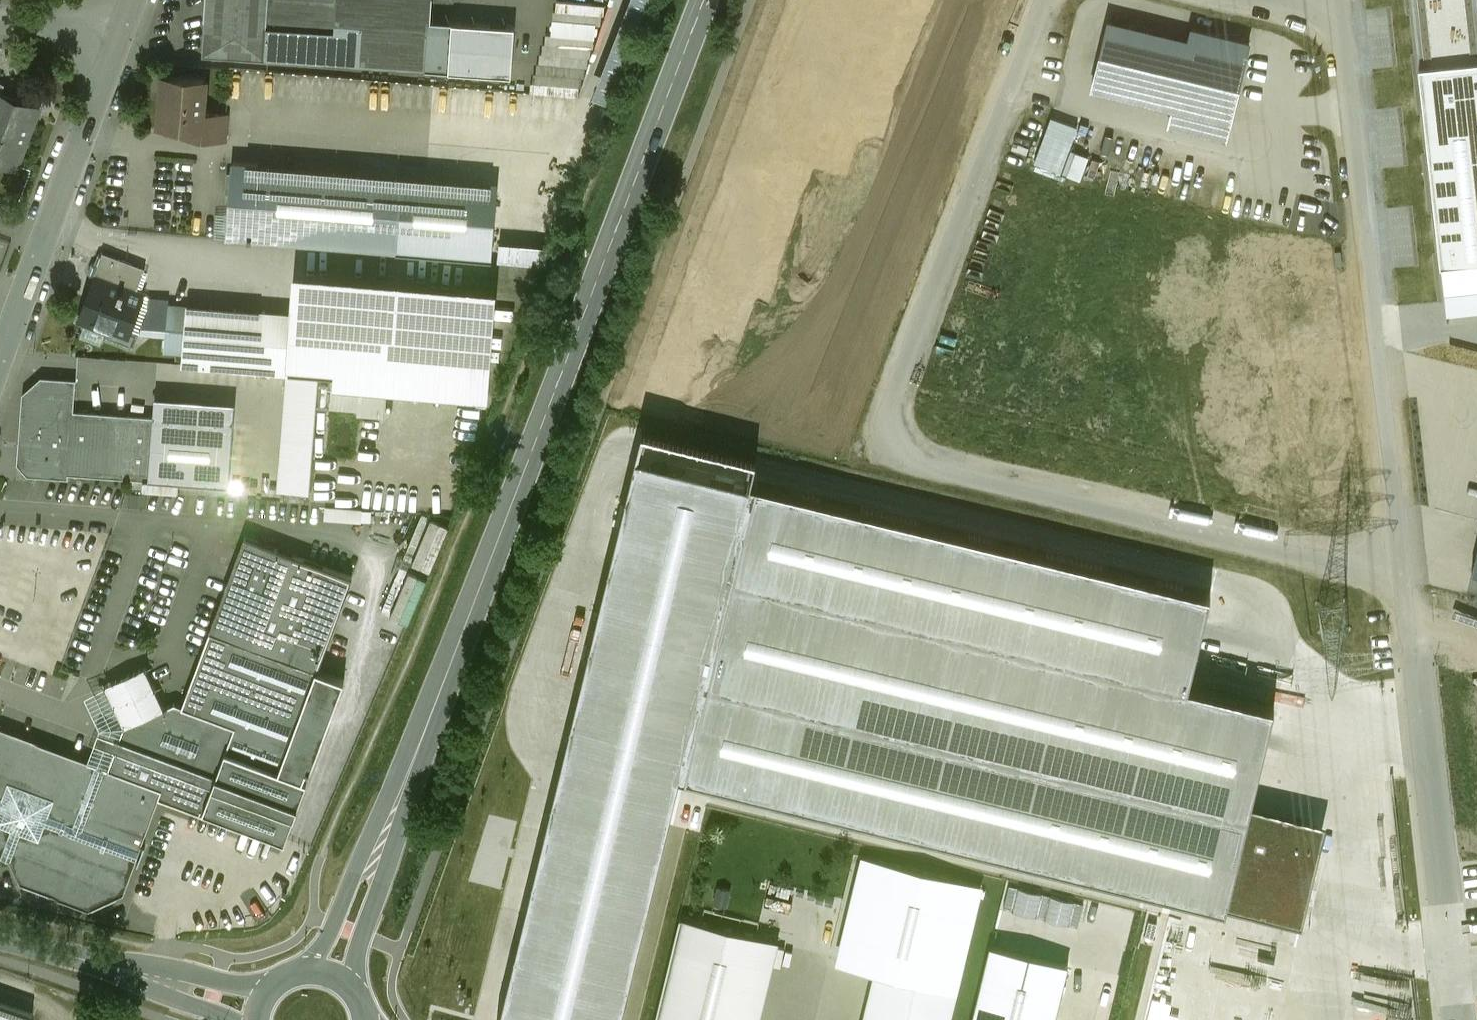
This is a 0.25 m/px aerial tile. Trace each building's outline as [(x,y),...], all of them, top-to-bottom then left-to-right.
[(205,53),(428,68),(431,20),(433,0),(208,0),(205,53)] [(1440,261),(1476,257),(1476,0),(1413,0),(1440,261)] [(1189,38),(1110,18),(1093,89),(1174,109),(1170,126),(1227,140),(1252,41),(1192,26),(1189,38)] [(455,22),(431,20),(428,68),(452,70),(455,22)] [(455,22),(452,70),(513,74),(516,26),(455,22)] [(204,79),(169,76),(168,92),(162,91),(160,124),(199,127),(201,128),(202,113),(204,79)] [(0,97),(0,158),(16,163),(36,110),(0,97)] [(1067,170),(1086,123),(1058,112),(1040,159),(1067,170)] [(227,115),(202,113),(201,128),(199,127),(198,137),(225,139),(227,115)] [(499,182),(233,161),(227,238),(493,258),(499,182)] [(114,256),(103,252),(99,254),(96,262),(92,264),(89,271),(91,275),(96,277),(98,277),(116,284),(125,260),(121,258),(116,261),(114,256)] [(146,267),(125,260),(116,284),(136,291),(146,267)] [(498,285),(294,268),(294,313),(290,372),(321,374),(334,375),(333,388),(489,401),(498,285)] [(116,284),(98,277),(96,277),(80,318),(108,328),(109,329),(111,323),(128,329),(125,335),(128,336),(131,329),(143,294),(136,291),(116,284)] [(294,313),(188,304),(187,312),(184,348),(183,363),(290,372),(294,313)] [(187,312),(169,311),(167,346),(184,348),(187,312)] [(128,329),(111,323),(109,329),(108,328),(105,337),(134,348),(140,332),(131,329),(128,336),(125,335),(128,329)] [(321,374),(290,372),(283,489),(312,491),(321,374)] [(76,384),(43,381),(36,388),(35,397),(28,403),(23,463),(29,469),(69,472),(74,410),(76,384)] [(154,416),(150,478),(230,484),(236,403),(156,396),(154,416)] [(154,416),(74,410),(69,472),(150,478),(154,416)] [(644,429),(500,1019),(620,1019),(681,769),(1226,902),(1251,801),(1275,703),(1189,682),(1211,591),(752,479),(757,457),(644,429)] [(433,512),(416,557),(440,566),(457,521),(433,512)] [(353,576),(245,536),(211,629),(318,669),(319,669),(353,576)] [(404,599),(395,597),(390,610),(419,620),(435,573),(415,566),(404,599)] [(318,669),(211,629),(182,705),(175,702),(164,707),(145,666),(106,684),(125,724),(108,772),(157,790),(156,791),(285,839),(308,779),(304,778),(307,770),(311,771),(345,679),(319,669),(318,669)] [(0,732),(0,849),(2,849),(10,852),(21,876),(90,902),(121,887),(156,791),(157,790),(108,772),(0,732)] [(1251,801),(1226,902),(1301,920),(1326,819),(1251,801)] [(834,957),(876,966),(959,987),(986,883),(860,852),(834,957)] [(680,920),(656,1019),(758,1019),(776,943),(680,920)] [(993,945),(973,1019),(1055,1019),(1069,963),(993,945)] [(876,966),(863,1019),(951,1019),(959,987),(876,966)] [(0,1002),(0,1019),(31,1019),(33,1013),(0,1002)]
